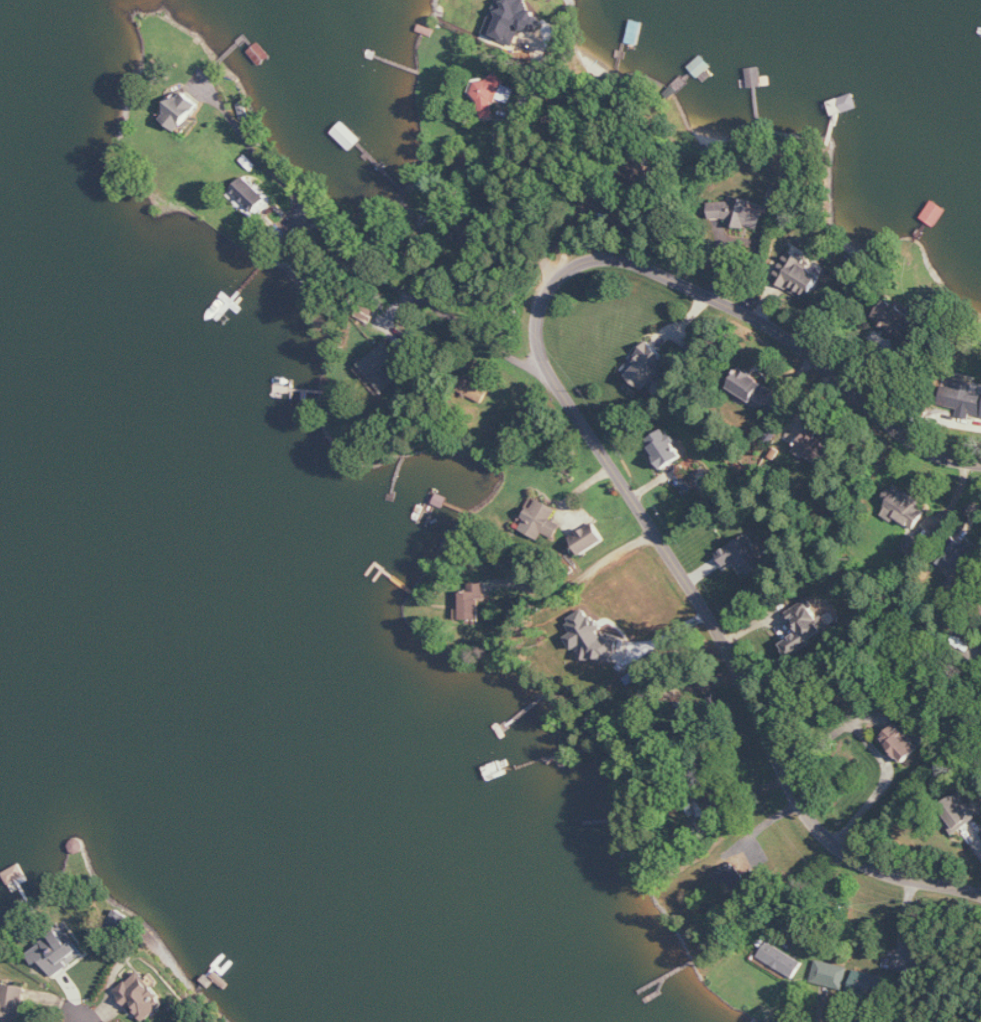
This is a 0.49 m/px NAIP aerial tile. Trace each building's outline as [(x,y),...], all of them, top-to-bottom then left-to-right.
[(485,34),(509,44),(517,27),(534,34),(543,13),(527,7),(530,0),(499,0),(485,34)] [(479,119),(496,117),(494,102),(513,99),(512,87),(505,88),(503,76),(475,79),(479,119)] [(201,104),(184,90),(161,118),(178,131),(201,104)] [(252,219),(274,200),(260,184),(256,188),(246,177),(228,193),(252,219)] [(712,202),(711,218),(730,220),(730,226),(762,229),(764,209),(753,208),(753,199),(731,197),(731,203),(712,202)] [(824,273),(790,253),(778,272),(784,276),(779,285),(807,302),(824,273)] [(915,339),(921,313),(883,303),(876,329),(915,339)] [(360,364),(383,394),(398,382),(387,368),(401,357),(388,341),(360,364)] [(623,369),(645,389),(671,361),(650,341),(623,369)] [(731,389),(756,403),(757,400),(768,406),(778,389),(742,369),(731,389)] [(957,379),(955,388),(946,386),(941,407),(952,409),(948,426),(980,433),(980,384),(957,379)] [(685,455),(667,428),(646,442),(664,470),(685,455)] [(828,469),(838,452),(825,444),(828,439),(809,428),(796,451),(828,469)] [(879,512),(895,523),(897,518),(914,530),(927,512),(919,506),(923,501),(898,484),(879,512)] [(545,532),(556,538),(563,525),(553,519),(558,509),(537,497),(521,529),(541,540),(545,532)] [(607,540),(595,522),(572,538),(584,556),(607,540)] [(735,561),(744,577),(768,563),(750,534),(718,553),(726,566),(735,561)] [(980,553),(980,548),(969,540),(960,554),(954,550),(945,563),(966,577),(980,553)] [(459,620),(482,619),(482,600),(487,600),(486,583),(471,583),(472,592),(458,592),(459,620)] [(801,632),(783,643),(791,657),(813,644),(810,640),(828,628),(810,599),(789,612),(801,632)] [(617,662),(622,636),(603,633),(605,626),(596,624),(587,608),(573,617),(571,627),(575,633),(568,637),(573,646),(586,648),(584,659),(592,660),(595,658),(617,662)] [(882,737),(906,762),(921,748),(897,723),(882,737)] [(956,831),(979,814),(962,790),(939,807),(956,831)] [(79,855),(87,846),(76,837),(69,847),(79,855)] [(30,953),(39,965),(43,962),(55,978),(71,966),(67,961),(79,952),(61,929),(30,953)] [(796,978),(804,962),(767,942),(759,958),(796,978)] [(812,981),(844,990),(850,968),(817,959),(812,981)] [(892,978),(855,970),(850,994),(886,1002),(892,978)] [(140,971),(118,991),(144,1021),(146,1021),(168,1003),(140,971)] [(5,984),(3,998),(0,997),(0,1021),(23,1021),(28,987),(5,984)]
